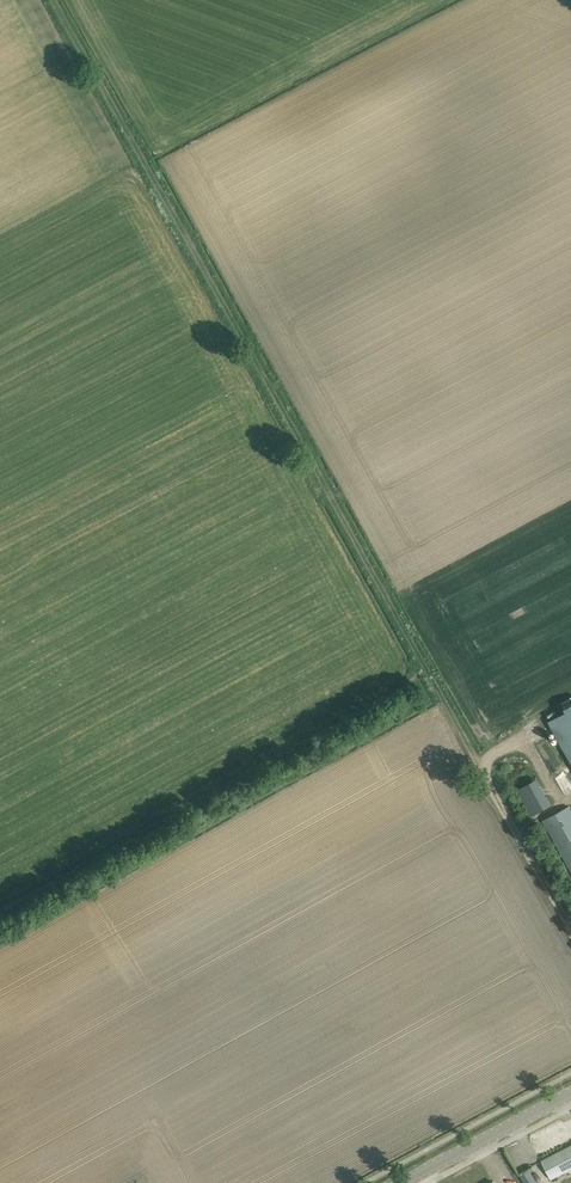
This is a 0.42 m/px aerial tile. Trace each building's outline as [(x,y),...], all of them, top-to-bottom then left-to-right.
[(548,721),(570,762),(570,697),(562,702),(566,711),(548,721)] [(520,787),(532,815),(554,805),(542,777),(520,787)] [(543,820),(570,870),(570,810),(568,806),(543,820)] [(541,1161),(550,1178),(570,1167),(570,1146),(541,1161)] [(521,1174),(526,1182),(537,1182),(529,1169),(521,1174)]
